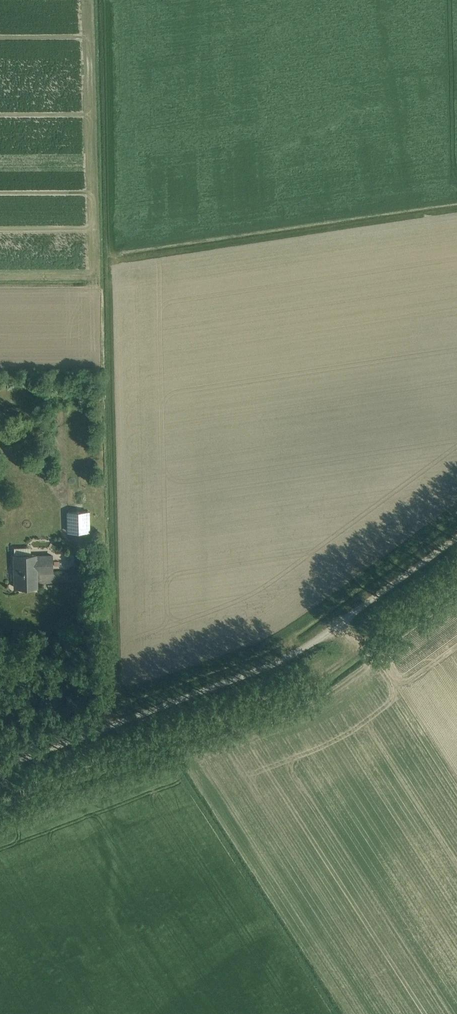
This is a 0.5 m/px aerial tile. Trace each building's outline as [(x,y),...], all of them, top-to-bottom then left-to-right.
[(88,511),(68,512),(69,532),(89,531),(88,511)] [(36,572),(52,571),(52,555),(36,556),(36,554),(14,555),(15,587),(37,587),(36,572)]
